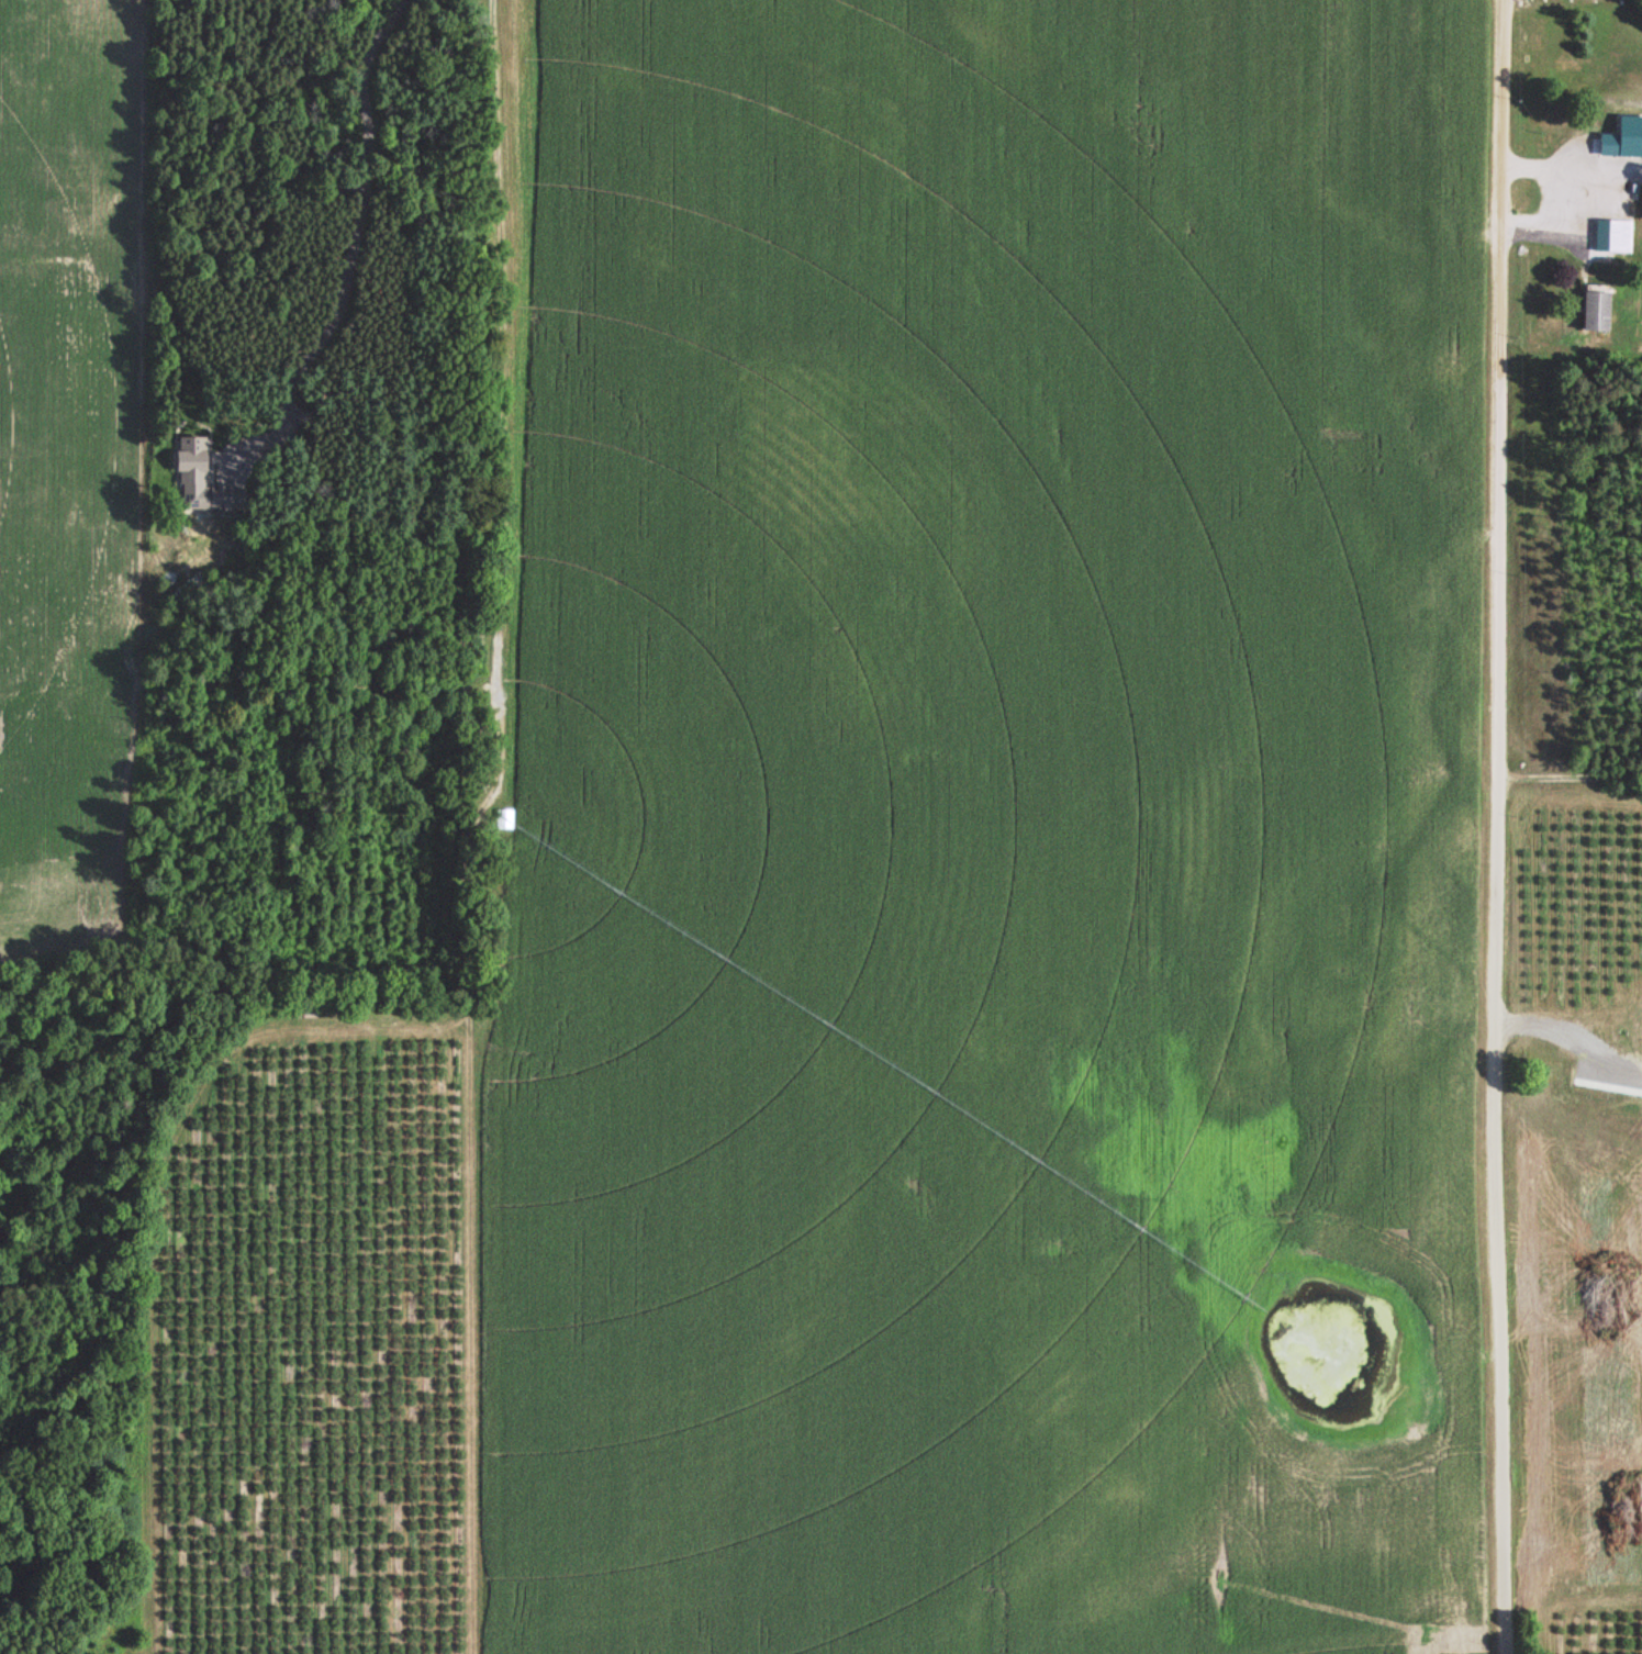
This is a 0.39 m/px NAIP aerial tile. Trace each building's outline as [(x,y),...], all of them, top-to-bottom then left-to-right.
[(1594,252),(1621,252),(1621,221),(1594,221),(1594,252)] [(1608,332),(1608,291),(1582,291),(1582,332),(1608,332)] [(1130,373),(1141,374),(1142,358),(1130,358),(1130,373)] [(538,1275),(521,1274),(521,1287),(538,1288),(538,1275)]
